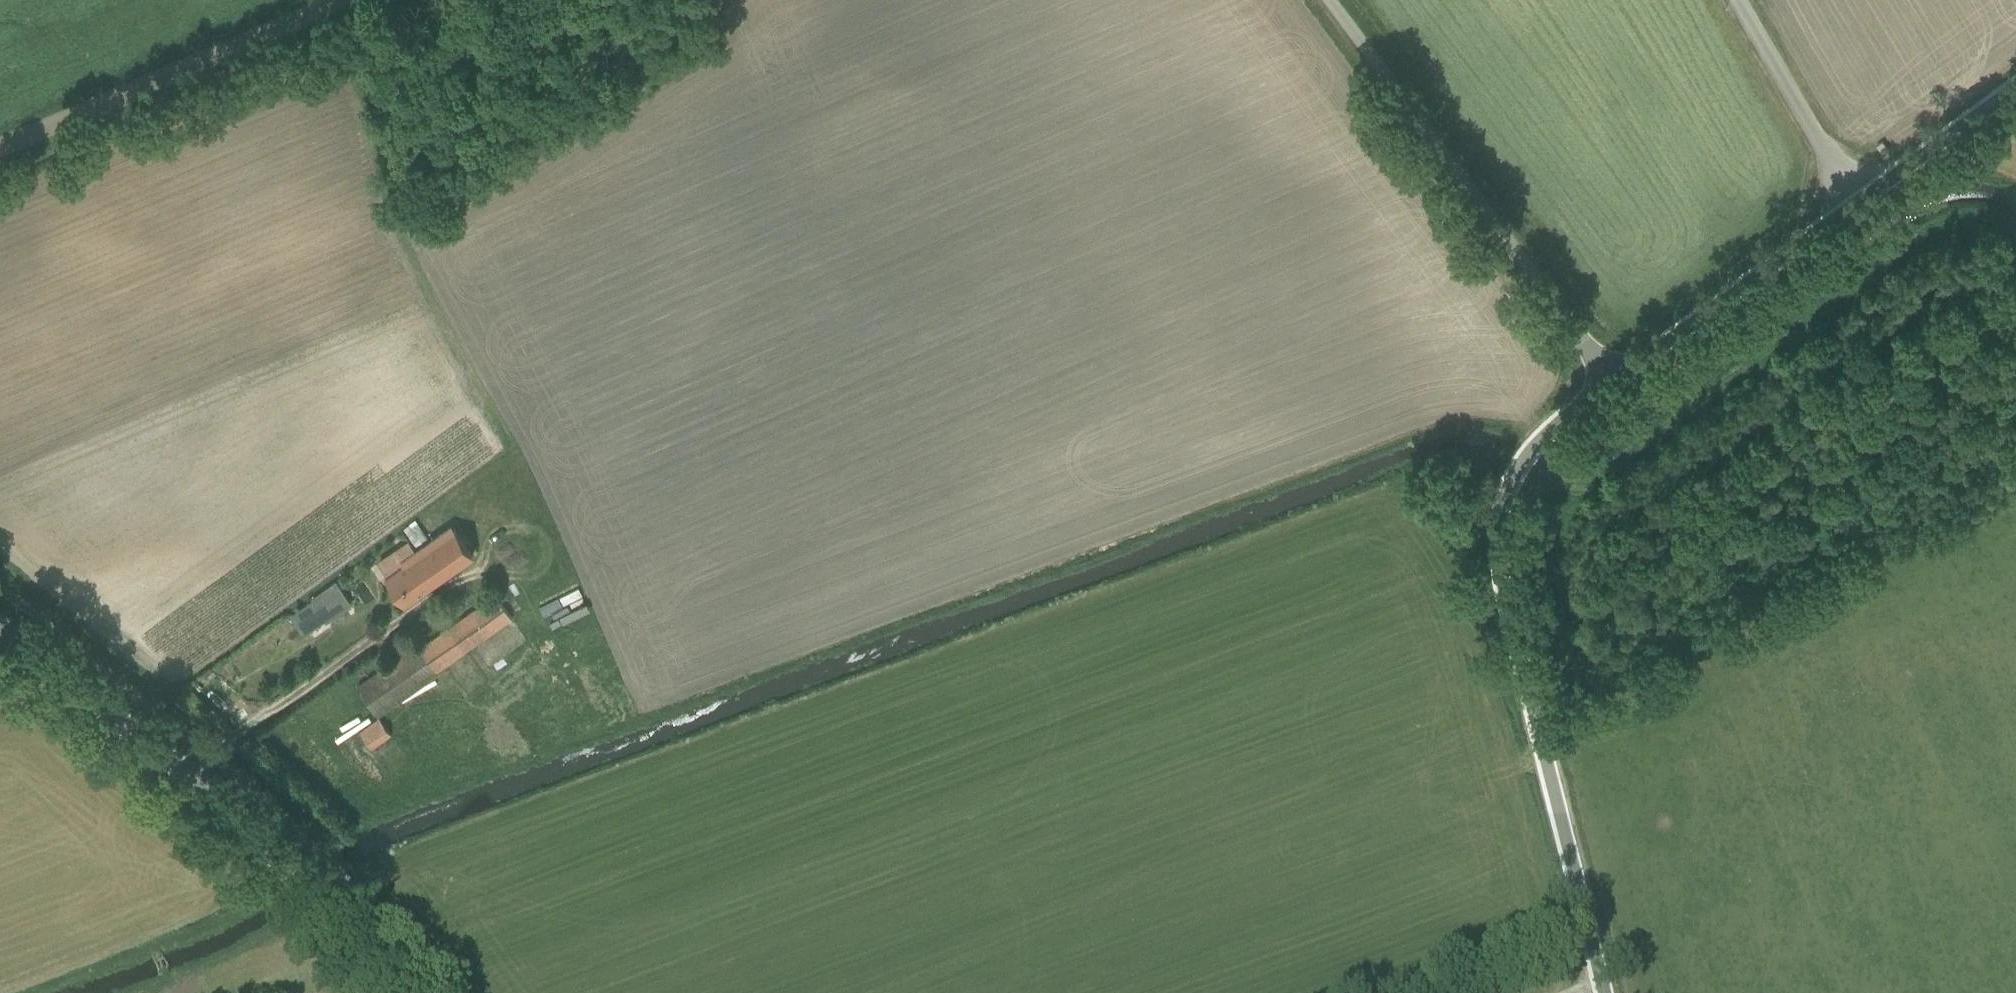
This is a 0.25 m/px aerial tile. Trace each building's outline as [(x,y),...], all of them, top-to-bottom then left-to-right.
[(416,570),(428,587),(473,555),(452,526),(417,551),(426,563),(416,570)] [(405,565),(387,578),(404,603),(428,587),(416,570),(426,563),(417,551),(403,561),(405,565)] [(321,590),(311,598),(312,600),(311,600),(325,621),(327,623),(338,615),(321,590)] [(417,644),(358,686),(379,715),(438,673),(437,672),(513,617),(509,612),(496,593),(420,648),(417,644)] [(360,732),(371,748),(391,735),(379,718),(360,732)]
